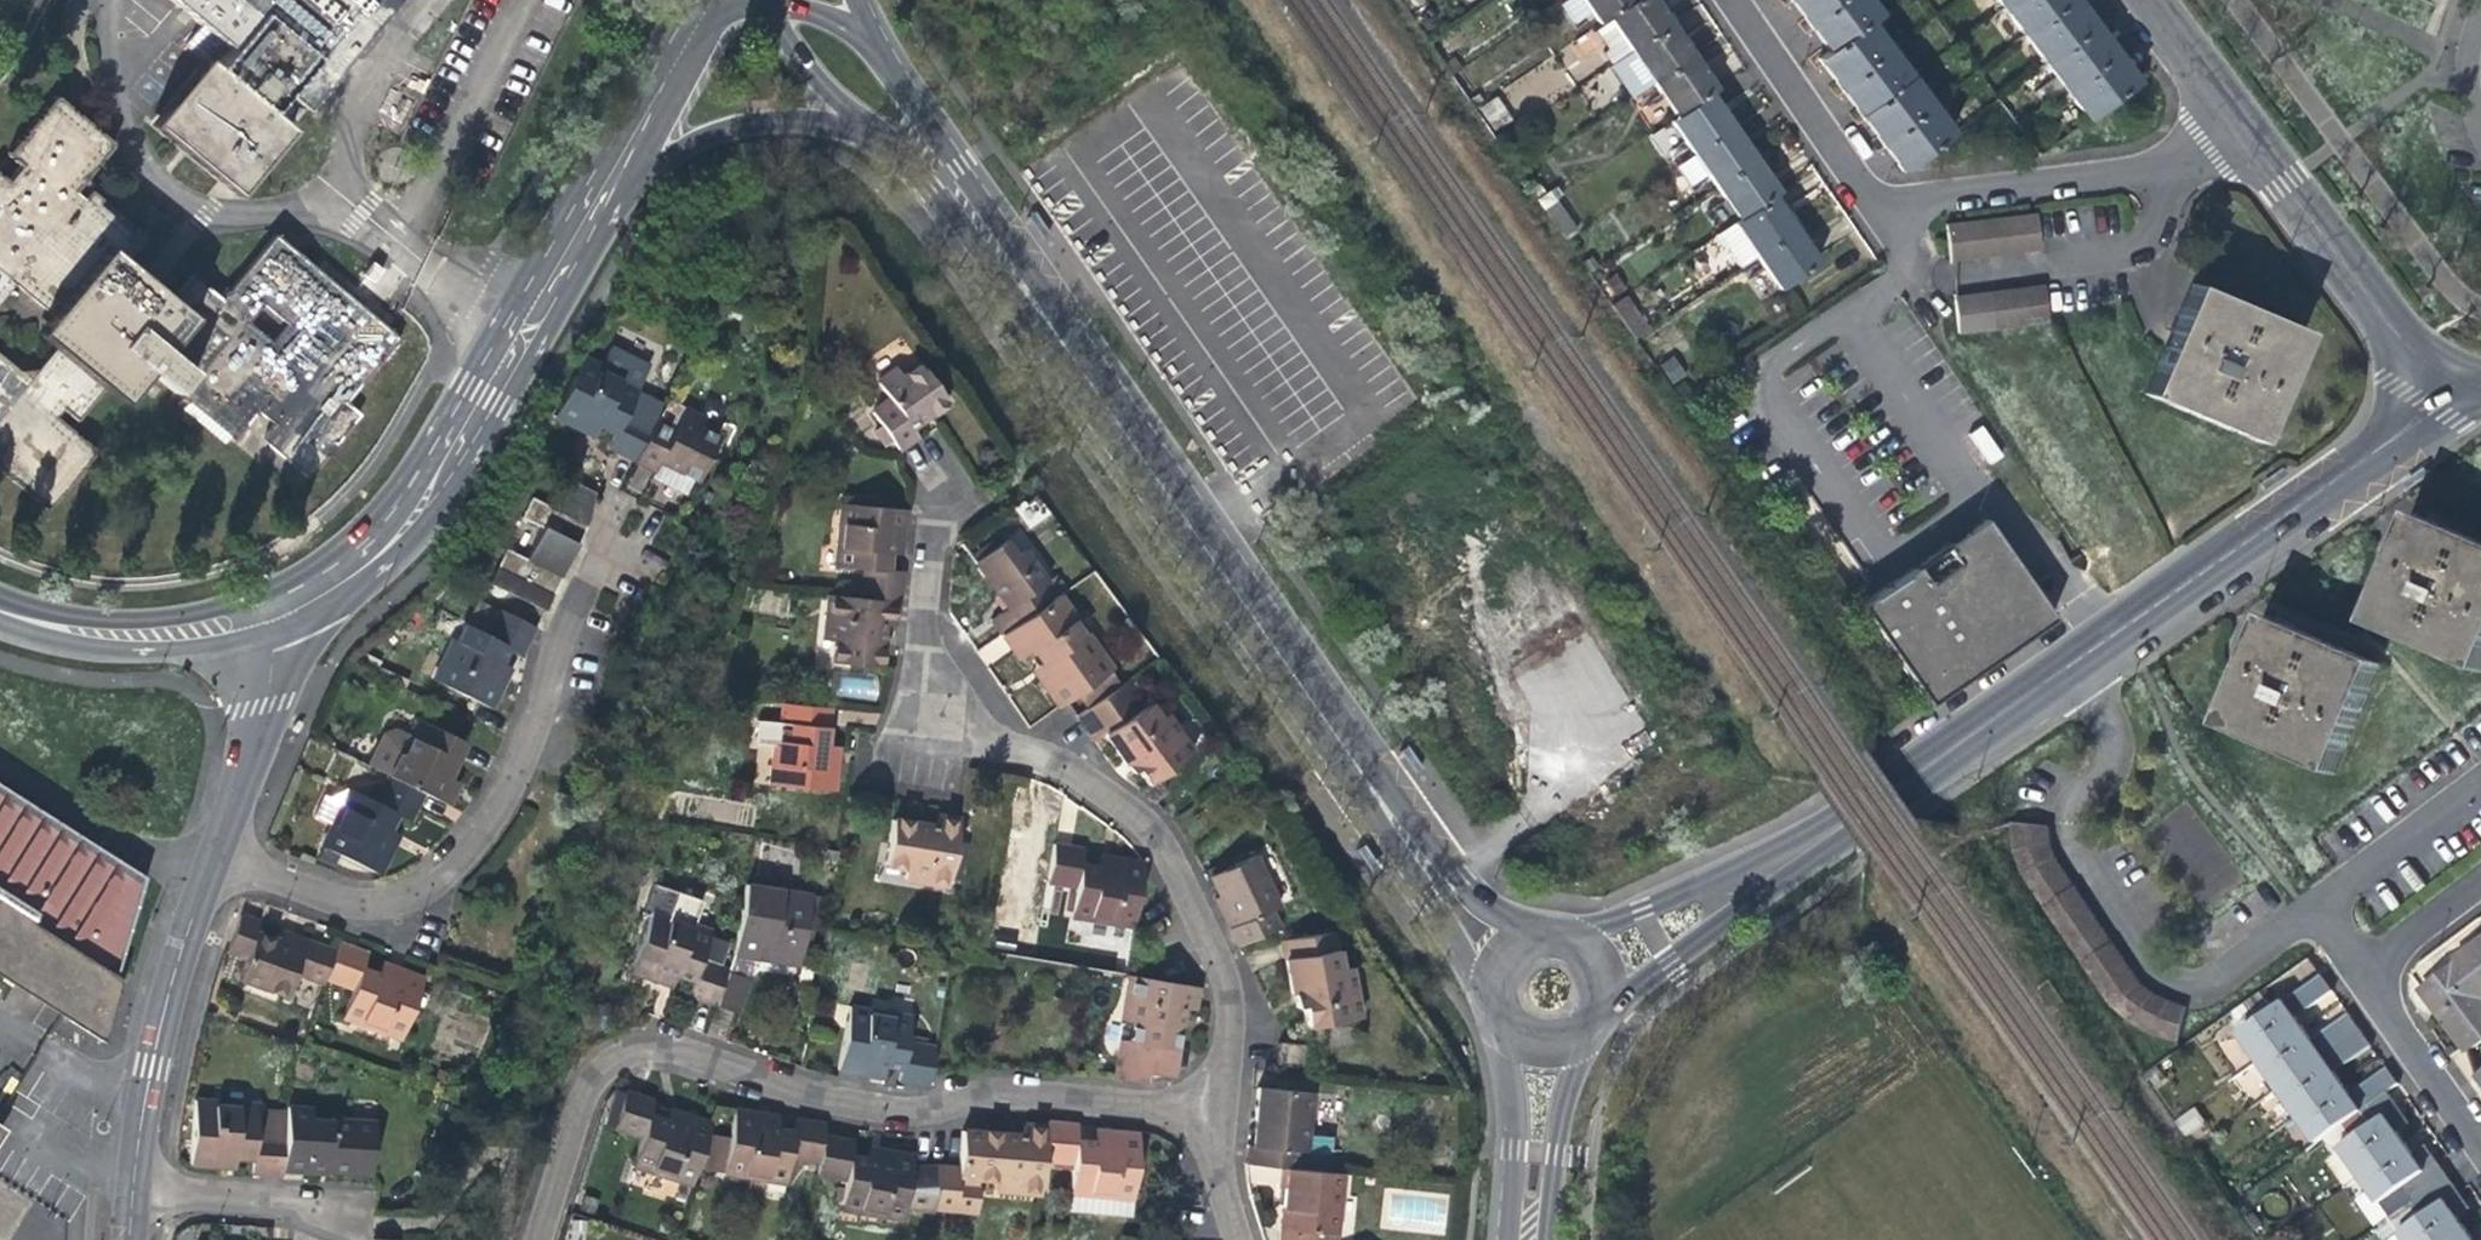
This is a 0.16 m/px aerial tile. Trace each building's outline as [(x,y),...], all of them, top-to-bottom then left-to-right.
[(227,42),(214,59),(207,53),(152,119),(239,190),(295,122),(270,103),(284,88),(303,103),(385,0),(175,0),(227,42)] [(1597,22),(1628,0),(1560,0),(1556,3),(1571,26),(1591,13),(1597,22)] [(1597,22),(1590,26),(1602,45),(1596,50),(1607,65),(1627,51),(1667,23),(1655,7),(1651,0),(1628,0),(1597,22)] [(1792,8),(1804,24),(1836,0),(1786,0),(1792,8)] [(1863,0),(1836,0),(1804,24),(1812,35),(1824,51),(1863,22),(1873,14),(1863,0)] [(1996,7),(2018,35),(2064,0),(2005,0),(1996,7)] [(2068,0),(2064,0),(2018,35),(2040,63),(2088,26),(2078,12),(2068,0)] [(1822,71),(1834,86),(1884,49),(1863,22),(1824,51),(1813,60),(1822,71)] [(1627,51),(1650,84),(1690,56),(1680,42),(1667,23),(1627,51)] [(2103,45),(2088,26),(2040,63),(2060,90),(2109,53),(2103,45)] [(1845,101),(1855,115),(1905,77),(1884,49),(1834,86),(1845,101)] [(2118,64),(2109,53),(2060,90),(2083,119),(2131,82),(2118,64)] [(1701,73),(1690,56),(1650,84),(1673,117),(1706,94),(1713,89),(1701,73)] [(1864,127),(1876,142),(1926,105),(1905,77),(1855,115),(1864,127)] [(1497,90),(1474,105),(1492,130),(1514,115),(1497,90)] [(175,295),(132,260),(153,234),(99,190),(94,186),(89,192),(81,186),(106,157),(119,141),(110,133),(93,120),(58,92),(0,164),(0,309),(20,284),(57,313),(58,315),(56,317),(52,340),(61,347),(47,365),(45,367),(26,371),(0,350),(0,442),(6,447),(0,455),(0,462),(24,482),(41,495),(57,509),(105,448),(68,416),(73,409),(85,418),(111,387),(130,403),(156,371),(182,393),(186,388),(192,393),(188,398),(192,401),(188,406),(231,440),(234,436),(239,440),(264,409),(278,419),(266,434),(314,473),(367,407),(353,396),(406,331),(279,230),(226,293),(197,269),(175,295)] [(1666,121),(1689,153),(1728,126),(1718,112),(1706,94),(1673,117),(1666,121)] [(1947,133),(1926,105),(1876,142),(1885,153),(1897,170),(1947,133)] [(1706,177),(1712,186),(1751,159),(1743,147),(1728,126),(1689,153),(1670,166),(1687,190),(1706,177)] [(1712,186),(1735,219),(1769,195),(1774,192),(1763,175),(1751,159),(1712,186)] [(1557,185),(1535,201),(1541,210),(1552,202),(1563,193),(1557,185)] [(1748,250),(1752,256),(1792,228),(1780,211),(1769,195),(1735,219),(1713,235),(1731,261),(1748,250)] [(1573,234),(1552,202),(1541,210),(1563,241),(1573,234)] [(2042,250),(2038,212),(1944,222),(1948,261),(2042,250)] [(1805,247),(1792,228),(1752,256),(1775,290),(1815,262),(1805,247)] [(1950,294),(1955,333),(2046,322),(2041,284),(1950,294)] [(2169,329),(2140,396),(2252,445),(2299,337),(2186,289),(2169,329)] [(1621,299),(1610,308),(1632,340),(1644,332),(1621,299)] [(43,333),(52,340),(56,317),(43,333)] [(609,448),(635,462),(653,428),(627,415),(639,393),(621,384),(623,381),(584,360),(556,416),(575,426),(580,417),(600,427),(616,435),(609,448)] [(904,449),(922,435),(916,428),(953,403),(927,366),(910,378),(904,369),(884,382),(897,400),(879,412),(904,449)] [(655,423),(653,428),(635,462),(657,473),(661,463),(700,482),(717,448),(718,442),(702,434),(707,424),(686,413),(676,433),(655,423)] [(595,436),(600,427),(580,417),(575,426),(587,432),(595,436)] [(1991,463),(2003,454),(1982,426),(1970,435),(1991,463)] [(661,463),(657,473),(654,480),(661,483),(692,498),(700,482),(661,463)] [(577,541),(586,525),(579,522),(593,493),(561,476),(546,505),(530,497),(520,517),(539,527),(524,559),(504,549),(488,583),(508,592),(543,610),(577,541)] [(591,514),(593,493),(579,522),(586,525),(591,514)] [(859,572),(856,602),(891,606),(896,606),(899,575),(884,574),(886,556),(888,534),(899,535),(901,513),(838,506),(833,550),(837,551),(835,569),(859,572)] [(1870,596),(1939,681),(2035,615),(2021,595),(2031,587),(1982,518),(1879,590),(1870,596)] [(2362,631),(2476,677),(2480,665),(2480,551),(2407,521),(2390,562),(2362,631)] [(898,544),(899,535),(888,534),(886,556),(897,557),(898,544)] [(990,624),(999,639),(1034,615),(1047,606),(1059,598),(1066,592),(1057,579),(1045,588),(1021,555),(1011,563),(1000,548),(970,569),(994,605),(1002,616),(990,624)] [(508,592),(488,583),(489,596),(496,599),(508,592)] [(2035,615),(1939,681),(1947,691),(2040,627),(2053,618),(2031,587),(2021,595),(2035,615)] [(1034,615),(999,639),(1016,663),(1029,655),(1039,670),(1053,690),(1045,695),(1056,713),(1066,706),(1111,676),(1087,639),(1083,641),(1073,627),(1076,625),(1059,598),(1047,606),(1034,615)] [(889,627),(891,606),(856,602),(825,599),(821,643),(833,644),(830,664),(874,668),(877,641),(879,627),(889,627)] [(489,708),(499,689),(488,683),(498,665),(507,647),(520,654),(534,628),(499,609),(486,636),(462,624),(453,641),(449,639),(429,678),(489,708)] [(2331,778),(2375,670),(2263,625),(2253,649),(2217,735),(2331,778)] [(508,670),(498,665),(488,683),(499,689),(503,680),(508,670)] [(1037,683),(1045,695),(1053,690),(1039,670),(1031,674),(1037,683)] [(845,697),(869,696),(868,678),(844,679),(845,697)] [(1126,687),(1074,722),(1091,746),(1103,738),(1112,752),(1121,765),(1128,760),(1147,787),(1188,758),(1163,721),(1158,725),(1146,709),(1142,711),(1126,687)] [(826,806),(829,784),(817,783),(820,760),(826,713),(777,708),(773,754),(768,754),(763,798),(826,806)] [(877,723),(877,711),(837,709),(837,721),(877,723)] [(401,752),(387,776),(422,794),(434,800),(446,776),(463,743),(420,722),(403,753),(401,752)] [(832,761),(820,760),(817,783),(829,784),(831,772),(832,761)] [(409,820),(422,794),(387,776),(373,802),(353,791),(344,807),(340,805),(320,844),(375,873),(385,854),(376,849),(387,829),(396,813),(409,820)] [(457,782),(446,776),(434,800),(445,805),(451,793),(457,782)] [(67,1016),(65,1020),(99,1042),(118,979),(112,975),(141,877),(0,787),(0,973),(67,1016)] [(887,821),(879,864),(902,868),(900,880),(944,888),(957,821),(934,817),(932,829),(887,821)] [(396,834),(387,829),(376,849),(385,854),(393,840),(396,834)] [(2144,1035),(2174,1046),(2180,1042),(2189,1011),(2156,998),(2142,989),(2055,867),(2050,849),(2049,834),(2011,839),(2013,862),(2022,889),(2111,1017),(2127,1027),(2144,1035)] [(1132,927),(1140,874),(1141,865),(1133,863),(1118,860),(1118,861),(1116,871),(1093,867),(1093,864),(1077,861),(1079,849),(1051,844),(1044,881),(1072,886),(1067,915),(1132,927)] [(1095,856),(1093,864),(1093,867),(1116,871),(1118,861),(1105,859),(1095,856)] [(1230,928),(1224,931),(1233,949),(1271,931),(1262,912),(1272,907),(1248,858),(1206,879),(1230,928)] [(1216,915),(1224,931),(1230,928),(1206,879),(1201,881),(1216,915)] [(684,1000),(696,1004),(704,963),(696,961),(704,936),(688,931),(697,901),(648,884),(639,909),(645,913),(624,973),(647,982),(652,970),(673,978),(689,984),(684,1000)] [(729,955),(752,959),(755,946),(767,949),(766,953),(796,958),(805,901),(740,891),(729,955)] [(325,987),(326,983),(336,954),(307,944),(303,953),(277,944),(256,936),(260,925),(240,918),(227,953),(248,960),(240,982),(289,999),(297,977),(325,987)] [(1322,933),(1275,942),(1281,971),(1285,996),(1293,995),(1298,1028),(1347,1019),(1338,968),(1329,970),(1322,933)] [(281,934),(277,944),(303,953),(307,944),(293,939),(281,934)] [(2472,1050),(2480,1043),(2480,944),(2424,985),(2455,1028),(2471,1051),(2472,1050)] [(339,946),(336,954),(326,983),(354,993),(346,1015),(363,1022),(361,1025),(405,1042),(425,982),(406,975),(403,984),(380,976),(362,970),(367,956),(339,946)] [(795,967),(796,958),(766,953),(767,949),(755,946),(752,959),(774,963),(795,967)] [(696,1004),(712,1009),(724,975),(726,970),(704,963),(696,1004)] [(384,967),(380,976),(403,984),(406,975),(394,971),(384,967)] [(669,990),(673,978),(652,970),(647,982),(662,987),(669,990)] [(2238,1029),(2258,1057),(2303,1025),(2296,1014),(2290,1006),(2302,997),(2308,1005),(2331,989),(2319,972),(2238,1029)] [(746,982),(724,975),(712,1009),(734,1016),(746,982)] [(1188,1015),(1193,992),(1128,981),(1120,1026),(1131,1028),(1127,1047),(1119,1045),(1111,1086),(1147,1090),(1155,1089),(1165,1086),(1176,1027),(1179,1014),(1188,1015)] [(2296,1014),(2308,1005),(2302,997),(2290,1006),(2296,1014)] [(834,1073),(854,1077),(856,1065),(878,1070),(895,1073),(893,1083),(925,1089),(929,1060),(931,1050),(902,1046),(906,1021),(889,1018),(890,1014),(845,1007),(834,1073)] [(2346,1010),(2323,1026),(2328,1033),(2316,1042),(2310,1034),(2303,1025),(2258,1057),(2276,1083),(2357,1027),(2346,1010)] [(2323,1026),(2310,1034),(2316,1042),(2328,1033),(2323,1026)] [(2340,1051),(2347,1060),(2370,1044),(2357,1027),(2276,1083),(2295,1110),(2341,1078),(2335,1069),(2328,1059),(2340,1051)] [(1298,1048),(1274,1045),(1272,1070),(1296,1073),(1298,1048)] [(2342,1064),(2347,1060),(2340,1051),(2328,1059),(2335,1069),(2342,1064)] [(876,1080),(878,1070),(856,1065),(854,1077),(863,1078),(876,1080)] [(2385,1066),(2362,1082),(2369,1092),(2357,1100),(2349,1090),(2341,1078),(2295,1110),(2316,1140),(2362,1108),(2388,1090),(2397,1083),(2385,1066)] [(2356,1085),(2349,1090),(2357,1100),(2369,1092),(2362,1082),(2356,1085)] [(1241,1165),(1276,1168),(1293,1170),(1295,1150),(1301,1151),(1306,1096),(1253,1090),(1250,1120),(1254,1121),(1253,1131),(1252,1145),(1244,1144),(1241,1165)] [(2341,1144),(2359,1170),(2403,1139),(2395,1128),(2390,1121),(2402,1110),(2388,1090),(2362,1108),(2372,1122),(2341,1144)] [(707,1126),(686,1120),(683,1131),(660,1123),(644,1118),(647,1104),(618,1095),(608,1132),(633,1141),(625,1166),(645,1172),(643,1176),(687,1190),(707,1126)] [(276,1178),(276,1170),(279,1138),(251,1136),(253,1110),(235,1109),(235,1105),(192,1102),(186,1166),(206,1168),(208,1157),(232,1160),(248,1161),(247,1176),(276,1178)] [(2173,1120),(2185,1137),(2205,1123),(2194,1106),(2173,1120)] [(350,1129),(351,1120),(304,1116),(305,1108),(282,1107),(279,1138),(276,1170),(315,1173),(366,1177),(370,1130),(350,1129)] [(279,1138),(281,1113),(253,1110),(251,1136),(279,1138)] [(2408,1118),(2402,1110),(2390,1121),(2395,1128),(2408,1118)] [(663,1113),(660,1123),(683,1131),(686,1120),(676,1117),(663,1113)] [(781,1161),(811,1166),(816,1140),(818,1127),(787,1123),(784,1138),(768,1135),(745,1131),(747,1120),(726,1116),(715,1179),(759,1186),(760,1182),(777,1185),(781,1161)] [(370,1121),(351,1120),(350,1129),(370,1130),(370,1121)] [(753,1121),(747,1120),(745,1131),(768,1135),(770,1124),(753,1121)] [(1043,1126),(1043,1131),(1039,1165),(1069,1169),(1066,1192),(1085,1194),(1084,1198),(1128,1203),(1135,1140),(1113,1138),(1111,1148),(1089,1146),(1072,1144),(1074,1130),(1043,1126)] [(1005,1139),(973,1136),(971,1169),(952,1169),(930,1170),(929,1212),(968,1214),(970,1179),(991,1181),(990,1192),(1036,1196),(1039,1165),(1043,1131),(1018,1129),(1017,1140),(1005,1139)] [(971,1169),(973,1136),(955,1134),(952,1169),(971,1169)] [(1091,1135),(1089,1146),(1111,1148),(1113,1138),(1098,1136),(1091,1135)] [(2378,1197),(2388,1191),(2436,1157),(2430,1150),(2417,1159),(2411,1151),(2403,1139),(2359,1170),(2378,1197)] [(845,1145),(816,1140),(811,1166),(809,1179),(838,1183),(833,1208),(852,1211),(851,1215),(894,1223),(896,1211),(929,1217),(929,1212),(930,1170),(920,1170),(904,1170),(906,1161),(885,1157),(882,1166),(861,1163),(843,1159),(845,1145)] [(2419,1145),(2411,1151),(2417,1159),(2430,1150),(2424,1141),(2419,1145)] [(863,1153),(861,1163),(882,1166),(885,1157),(873,1155),(863,1153)] [(231,1171),(232,1160),(208,1157),(206,1168),(218,1170),(231,1171)] [(2398,1205),(2421,1189),(2446,1172),(2436,1157),(2388,1191),(2398,1205)] [(1293,1170),(1276,1168),(1274,1189),(1283,1190),(1281,1206),(1277,1206),(1274,1239),(1330,1239),(1337,1175),(1293,1170)] [(2421,1189),(2432,1206),(2457,1188),(2446,1172),(2421,1189)] [(2408,1239),(2441,1239),(2464,1224),(2457,1215),(2451,1206),(2464,1197),(2457,1188),(2432,1206),(2400,1229),(2408,1239)] [(1272,1206),(1277,1206),(1281,1206),(1283,1190),(1274,1189),(1273,1196),(1272,1206)] [(1085,1194),(1066,1192),(1064,1206),(1071,1216),(1120,1221),(1127,1214),(1128,1203),(1084,1198),(1085,1194)] [(2470,1206),(2464,1197),(2451,1206),(2457,1215),(2470,1206)] [(2471,1234),(2464,1224),(2441,1239),(2475,1239),(2471,1234)] [(2471,1234),(2475,1239),(2480,1239),(2480,1227),(2471,1234)]
